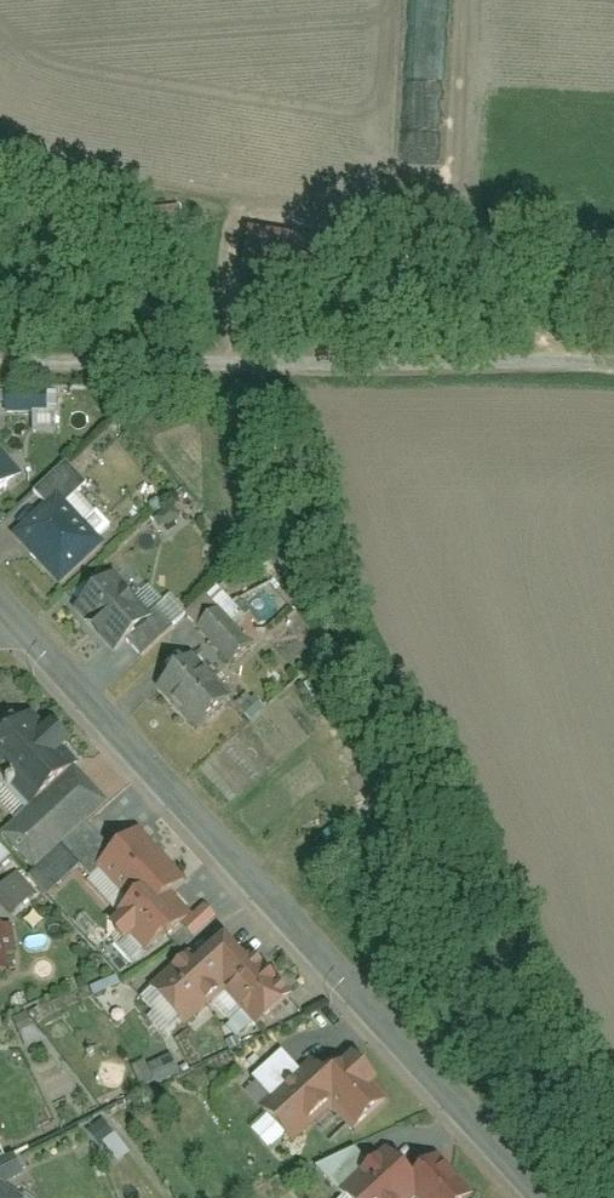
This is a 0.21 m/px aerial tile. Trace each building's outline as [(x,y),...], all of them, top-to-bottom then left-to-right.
[(241,275),(321,285),(327,242),(247,232),(241,275)] [(12,392),(12,409),(53,408),(52,391),(12,392)] [(30,471),(0,435),(0,496),(30,471)] [(90,480),(72,460),(40,490),(52,503),(64,492),(70,499),(90,480)] [(70,499),(64,492),(52,503),(21,532),(65,580),(108,541),(70,499)] [(158,610),(120,569),(80,606),(117,647),(131,634),(158,610)] [(255,643),(222,606),(203,624),(236,660),(255,643)] [(131,634),(147,651),(174,627),(158,610),(131,634)] [(237,694),(200,653),(165,685),(202,725),(237,694)] [(0,745),(0,762),(37,804),(81,765),(67,748),(77,739),(57,717),(47,726),(36,713),(0,745)] [(37,804),(8,830),(39,865),(66,840),(92,818),(112,799),(81,765),(37,804)] [(92,818),(66,840),(86,862),(94,871),(104,862),(120,849),(92,818)] [(196,907),(178,887),(191,876),(145,826),(120,849),(104,862),(138,899),(118,918),(134,936),(137,933),(151,948),(196,907)] [(34,869),(54,891),(86,862),(66,840),(39,865),(34,869)] [(0,893),(0,896),(19,916),(44,893),(25,871),(0,893)] [(195,938),(224,911),(211,897),(182,924),(195,938)] [(0,920),(0,969),(12,968),(10,950),(22,949),(18,918),(0,920)] [(264,1025),(295,995),(234,929),(201,959),(193,951),(156,985),(192,1024),(230,989),(264,1025)] [(276,1094),(306,1066),(287,1046),(257,1075),(276,1094)] [(360,1127),(395,1094),(381,1081),(385,1077),(359,1049),(336,1071),(319,1054),(306,1066),(276,1094),(265,1105),(300,1142),(339,1105),(360,1127)] [(131,1067),(139,1088),(178,1075),(170,1053),(131,1067)] [(11,1135),(0,1112),(0,1140),(11,1135)] [(116,1162),(127,1153),(112,1134),(101,1143),(116,1162)] [(481,1191),(444,1151),(422,1172),(394,1142),(344,1187),(354,1197),(416,1197),(421,1194),(425,1197),(473,1197),(481,1191)] [(29,1171),(21,1152),(0,1160),(0,1183),(29,1171)] [(332,1154),(317,1168),(326,1177),(341,1163),(332,1154)]
